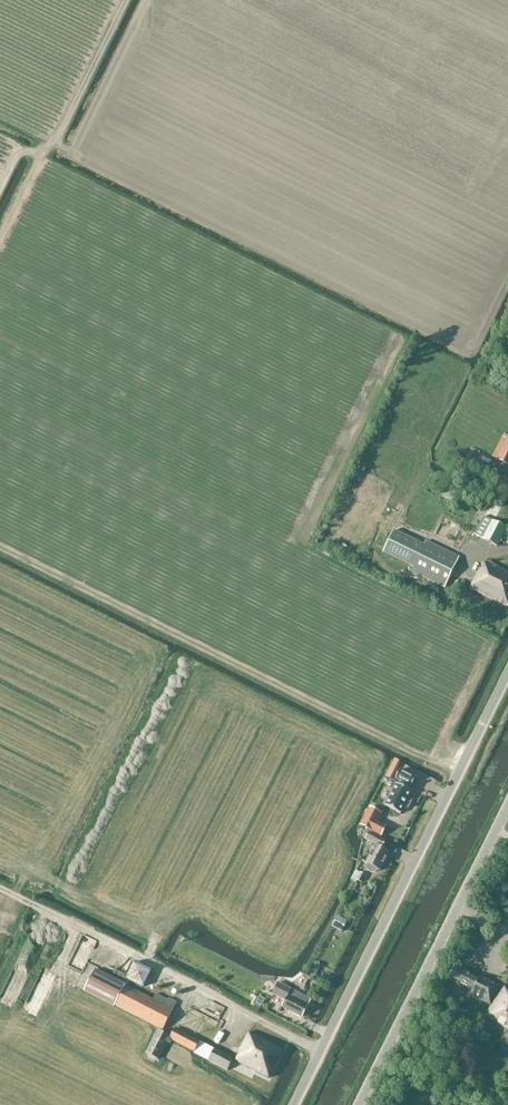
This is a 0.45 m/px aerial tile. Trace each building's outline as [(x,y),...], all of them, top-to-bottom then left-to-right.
[(497,460),(507,465),(507,439),(497,460)] [(436,493),(440,495),(452,501),(456,494),(445,487),(443,490),(438,488),(436,493)] [(484,517),(474,535),(497,547),(507,529),(500,525),(495,522),(484,517)] [(394,531),(383,553),(413,568),(411,571),(445,588),(452,573),(459,558),(426,541),(424,545),(394,531)] [(482,569),(480,569),(470,588),(507,606),(507,604),(507,573),(486,562),(482,569)] [(396,784),(385,806),(401,814),(401,813),(400,813),(404,806),(408,809),(412,801),(408,799),(411,792),(412,792),(407,789),(409,785),(411,786),(416,778),(400,770),(396,778),(402,781),(399,785),(396,784)] [(371,809),(362,826),(382,837),(387,827),(379,823),(383,815),(371,809)] [(386,858),(381,856),(384,850),(381,849),(386,841),(369,832),(365,839),(376,845),(366,863),(368,864),(367,866),(367,868),(368,870),(369,872),(371,873),(373,873),(375,873),(377,871),(378,870),(380,870),(386,858)] [(353,881),(355,882),(356,880),(362,883),(366,876),(360,873),(355,871),(351,880),(353,881)] [(482,977),(481,979),(455,967),(448,979),(470,990),(467,995),(490,1005),(503,981),(497,978),(495,983),(482,977)] [(96,969),(84,991),(114,1007),(115,1006),(163,1031),(177,1002),(169,998),(168,1000),(156,994),(153,1000),(125,985),(96,969)] [(278,983),(272,994),(285,1001),(282,1008),(302,1018),(311,1000),(308,998),(278,983)] [(507,1029),(507,987),(502,984),(485,1017),(507,1029)] [(175,1027),(170,1037),(157,1030),(145,1053),(159,1060),(169,1040),(228,1071),(234,1059),(213,1048),(212,1048),(200,1042),(201,1041),(175,1027)] [(239,1053),(236,1062),(267,1078),(283,1050),(248,1033),(238,1052),(239,1053)]
